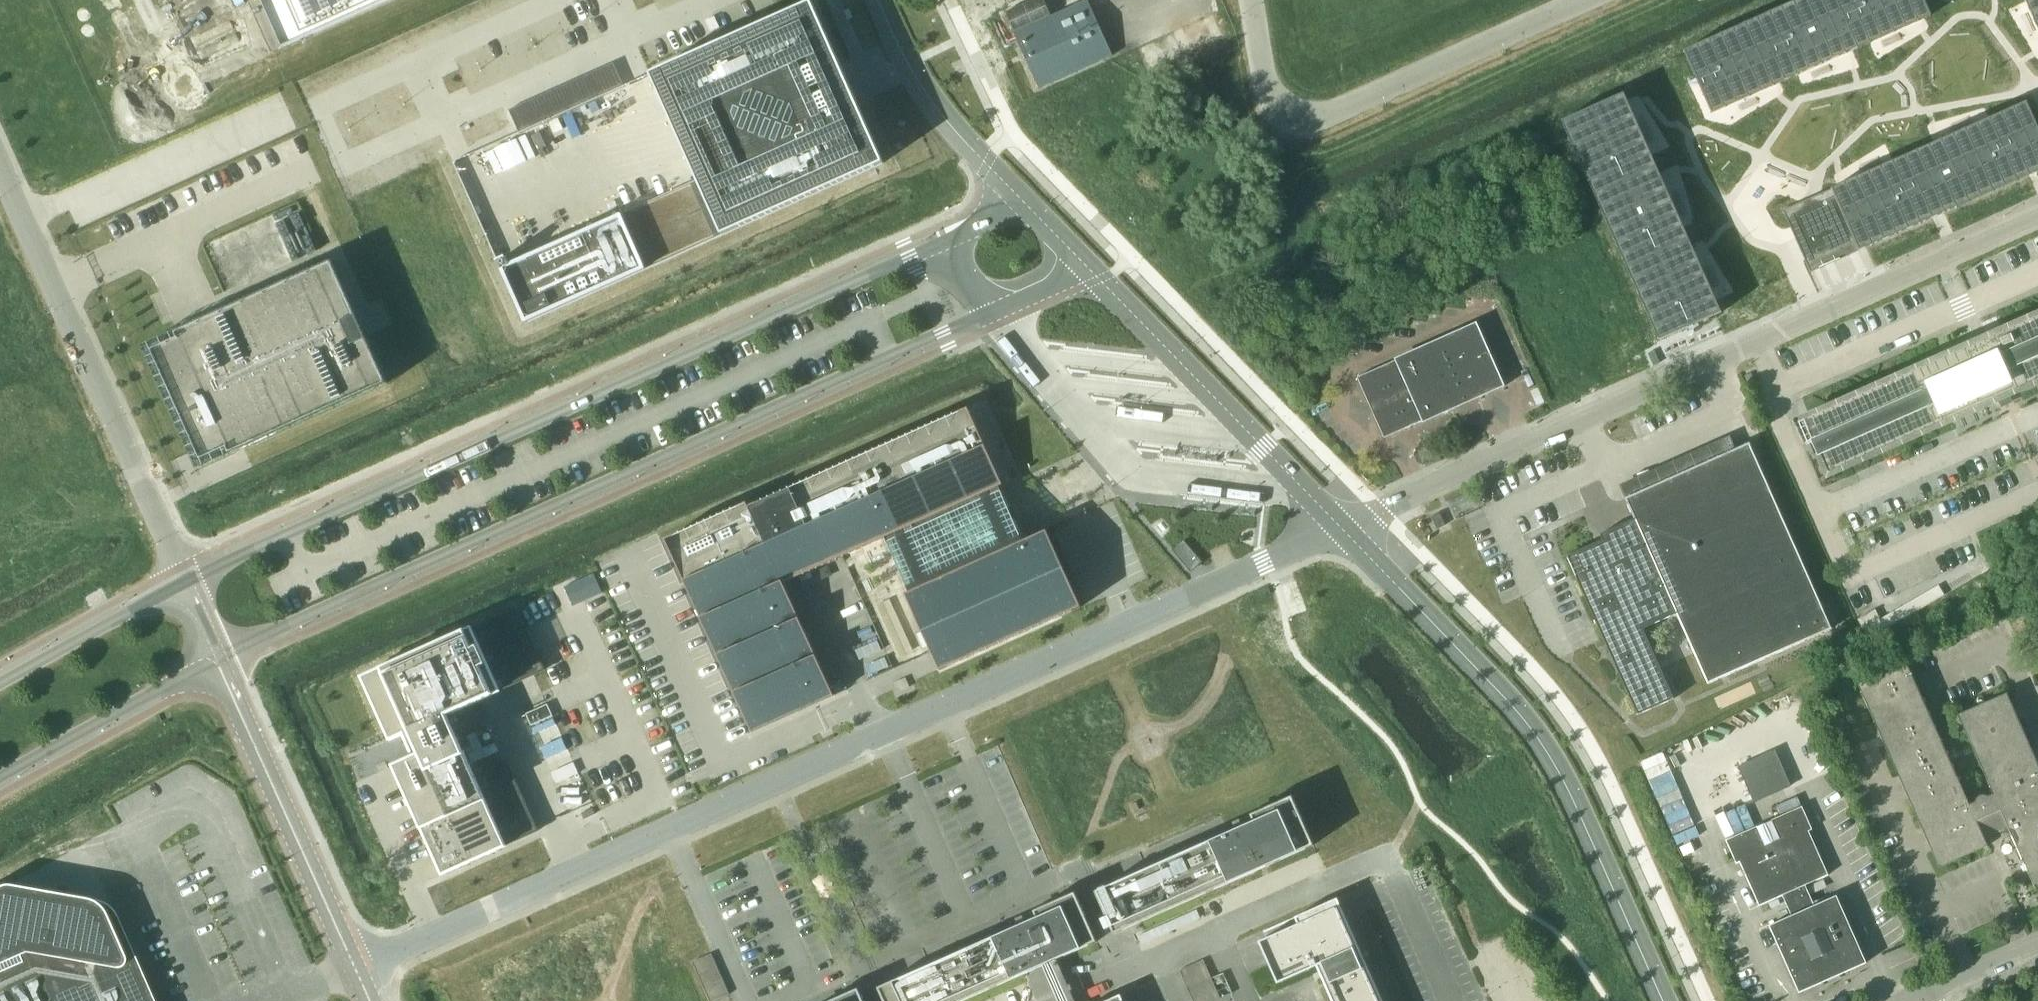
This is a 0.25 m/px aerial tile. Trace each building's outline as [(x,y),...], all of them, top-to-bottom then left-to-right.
[(284,45),(385,0),(263,0),(284,45)] [(1005,12),(1039,88),(1113,55),(1088,0),(1087,0),(1051,16),(1044,0),(1032,0),(1005,12)] [(1684,49),(1711,111),(1757,91),(1840,54),(1916,21),(1931,14),(1925,0),(1795,0),(1684,49)] [(2037,29),(2037,0),(2025,0),(2037,29)] [(651,74),(723,235),(884,163),(812,2),(651,74)] [(613,62),(509,109),(520,133),(624,86),(613,62)] [(1625,93),(1562,121),(1660,340),(1722,313),(1694,249),(1662,176),(1635,117),(1625,93)] [(1830,191),(1858,252),(1926,221),(1994,191),(2037,171),(2037,129),(2027,104),(1936,144),(1843,186),(1830,191)] [(1858,252),(1830,191),(1796,207),(1787,211),(1794,227),(1798,236),(1813,271),(1858,252)] [(622,214),(510,264),(507,257),(498,261),(526,322),(527,322),(646,269),(646,268),(622,214)] [(241,443),(243,448),(388,383),(333,261),(176,332),(178,337),(152,349),(172,394),(202,460),(220,453),(241,443)] [(1997,399),(1999,403),(2005,401),(2011,398),(2009,394),(2037,381),(2037,315),(1987,337),(1990,343),(1987,345),(1986,343),(1985,342),(1984,342),(1983,341),(1982,341),(1980,341),(1979,341),(1978,342),(1977,343),(1976,344),(1975,345),(1975,346),(1975,348),(1975,349),(1945,361),(1943,357),(1796,422),(1806,444),(1813,441),(1827,474),(1997,399)] [(1986,333),(2001,327),(1996,315),(1981,322),(1986,333)] [(1384,438),(1502,385),(1503,387),(1505,386),(1478,325),(1477,322),(1474,323),(1475,325),(1358,378),(1384,438)] [(748,502),(666,539),(753,732),(834,695),(784,583),(885,537),(910,592),(906,594),(932,651),(939,668),(940,670),(1062,616),(1082,607),(1047,530),(1027,539),(1024,541),(1014,518),(1018,517),(1013,506),(1009,508),(999,486),(1003,484),(977,427),(968,408),(749,506),(748,502)] [(1673,699),(1643,628),(1677,613),(1708,684),(1832,628),(1750,443),(1736,449),(1730,436),(1619,485),(1634,519),(1600,534),(1603,540),(1567,556),(1638,715),(1673,699)] [(1440,513),(1432,516),(1437,529),(1445,525),(1440,513)] [(1199,559),(1184,541),(1175,549),(1190,567),(1199,559)] [(602,592),(594,573),(565,586),(574,605),(602,592)] [(827,600),(816,604),(824,625),(834,622),(827,600)] [(465,631),(363,676),(387,729),(386,730),(386,731),(391,740),(405,733),(415,754),(394,764),(394,766),(395,768),(396,768),(397,768),(436,857),(436,858),(436,859),(442,873),(443,875),(500,850),(500,849),(499,848),(538,830),(508,763),(476,777),(470,764),(500,751),(497,742),(466,756),(448,714),(545,669),(518,608),(466,631),(465,631)] [(1858,619),(1869,638),(1886,629),(1880,619),(1875,609),(1858,619)] [(1905,659),(1894,664),(1856,680),(1939,867),(1988,846),(1982,833),(2005,822),(2035,888),(2037,886),(2037,764),(2006,693),(1958,714),(1993,793),(1987,796),(1986,795),(1984,794),(1983,794),(1981,794),(1980,795),(1978,795),(1977,796),(1976,797),(1975,798),(1975,800),(1974,801),(1969,804),(1905,659)] [(1797,741),(1778,749),(1793,784),(1811,777),(1797,741)] [(1791,786),(1775,749),(1738,765),(1754,801),(1791,786)] [(1251,814),(1251,815),(1254,821),(1243,826),(1245,829),(1238,832),(1236,829),(1202,844),(1131,875),(1095,891),(1103,908),(1115,933),(1136,923),(1137,924),(1314,845),(1292,796),(1251,814)] [(1866,962),(1836,895),(1814,905),(1806,885),(1828,875),(1809,831),(1813,829),(1802,806),(1726,840),(1736,863),(1740,861),(1759,905),(1782,895),(1791,916),(1784,918),(1769,925),(1799,992),(1866,962)] [(136,964),(115,915),(114,913),(113,912),(112,910),(111,908),(109,907),(108,905),(106,904),(104,903),(102,902),(100,901),(99,901),(87,898),(83,898),(33,889),(24,887),(6,884),(5,884),(3,884),(2,884),(0,884),(0,1000),(153,1000),(136,964)] [(1051,961),(1058,958),(1058,959),(1097,941),(1075,892),(1034,910),(1035,911),(1037,917),(1026,922),(1028,926),(1021,929),(1020,925),(985,940),(879,987),(885,1000),(962,1000),(1037,968),(1036,968),(1043,965),(1059,1000),(1069,1000),(1051,961)] [(1364,958),(1362,959),(1360,954),(1362,953),(1337,898),(1295,917),(1298,924),(1259,941),(1278,983),(1317,966),(1320,972),(1321,971),(1324,976),(1322,977),(1333,1000),(1383,1000),(1364,958)] [(711,948),(692,956),(711,997),(730,989),(711,948)] [(1221,998),(1203,960),(1180,970),(1194,1000),(1214,1000),(1221,998)] [(859,988),(829,1000),(865,1000),(859,988)]
